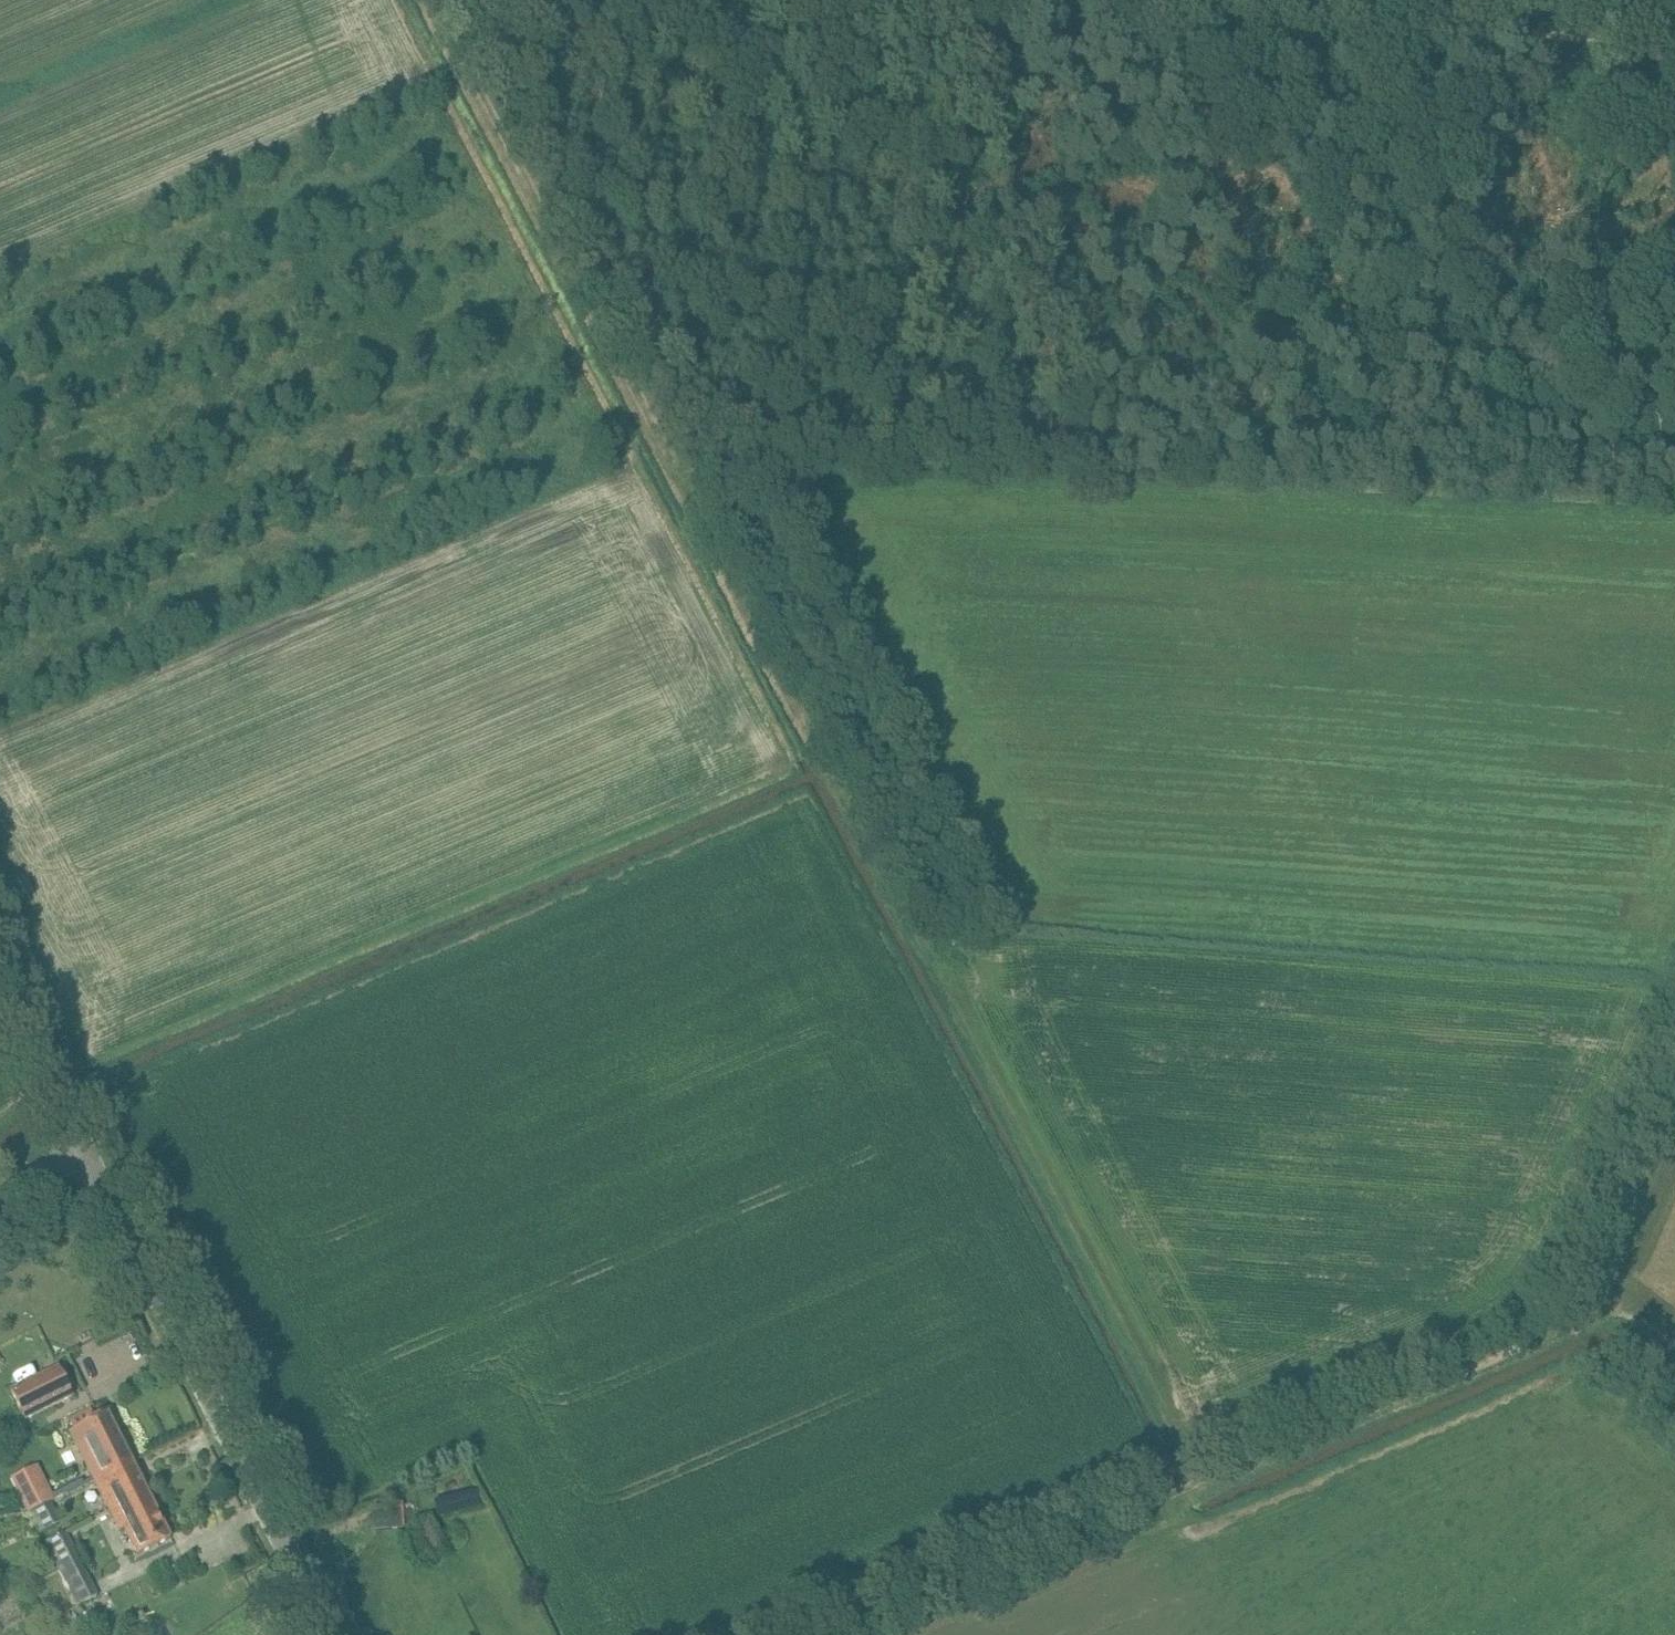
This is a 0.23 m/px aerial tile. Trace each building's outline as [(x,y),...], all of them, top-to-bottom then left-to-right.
[(12,1390),(26,1417),(72,1394),(58,1367),(12,1390)] [(97,1480),(133,1462),(108,1414),(98,1419),(93,1409),(71,1420),(76,1430),(72,1432),(97,1480)] [(12,1476),(30,1511),(58,1497),(40,1462),(12,1476)] [(124,1526),(138,1554),(171,1537),(133,1462),(97,1480),(121,1528),(124,1526)] [(52,1502),(31,1512),(41,1532),(62,1521),(52,1503),(52,1502)] [(68,1533),(47,1544),(78,1605),(82,1602),(98,1594),(68,1533)]
